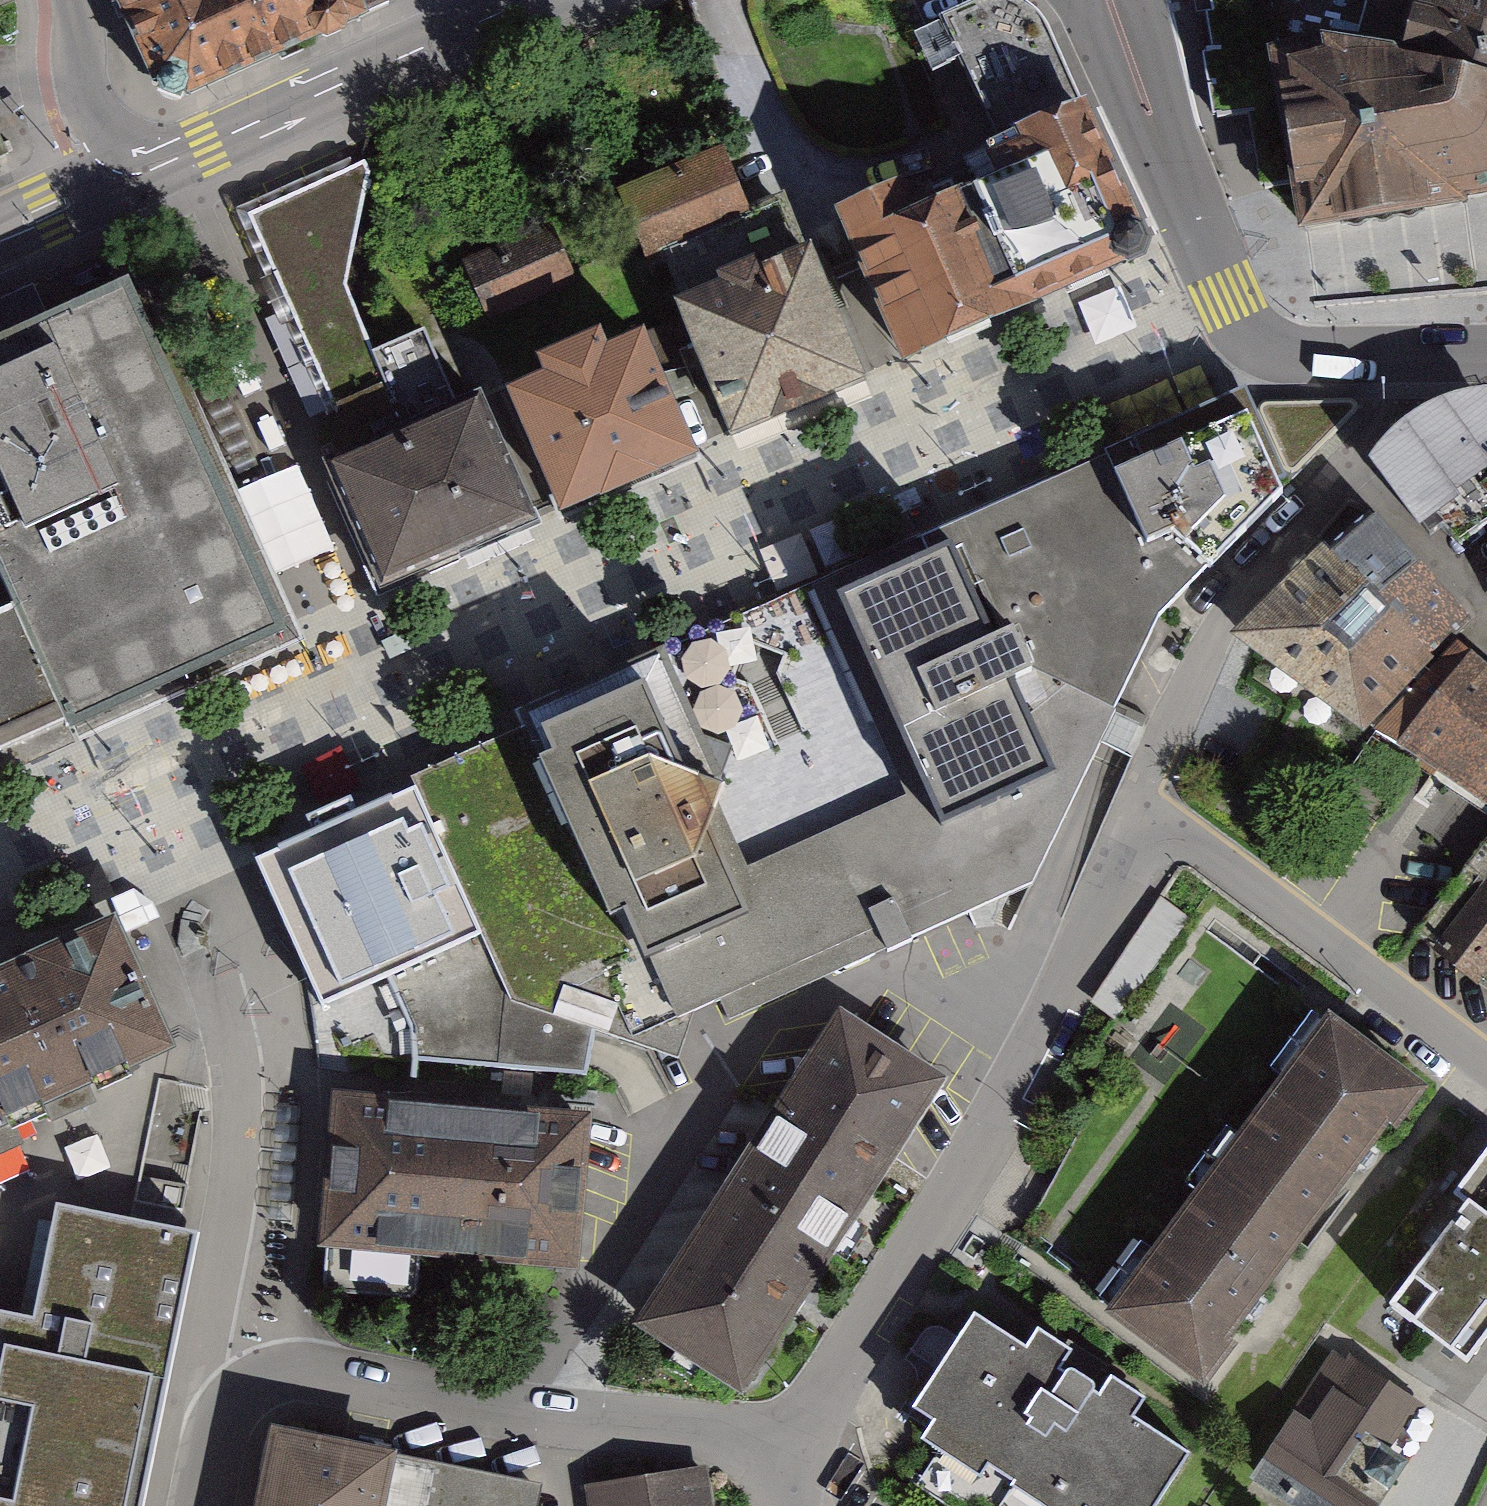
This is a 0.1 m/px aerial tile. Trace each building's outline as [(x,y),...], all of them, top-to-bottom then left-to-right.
[(151,90),(183,106),(393,13),(387,0),(112,0),(151,90)] [(936,15),(990,145),(1083,112),(1044,29),(1020,5),(1009,0),(967,0),(936,15)] [(1215,46),(1204,47),(1216,116),(1280,107),(1278,86),(1389,74),(1404,30),(1411,0),(1207,0),(1215,46)] [(1404,30),(1482,49),(1486,50),(1486,0),(1411,0),(1404,30)] [(1482,49),(1404,30),(1389,74),(1486,100),(1486,50),(1482,49)] [(1297,239),(1463,222),(1486,212),(1486,100),(1389,74),(1278,86),(1280,107),(1282,125),(1265,127),(1270,178),(1280,177),(1290,176),(1297,239)] [(923,170),(990,318),(1118,263),(1129,217),(1083,112),(990,145),(923,170)] [(659,262),(756,221),(728,157),(632,199),(659,262)] [(820,217),(887,366),(990,318),(923,170),(820,217)] [(366,172),(255,218),(334,412),(388,390),(349,300),(371,187),(366,172)] [(495,322),(582,282),(557,228),(470,267),(495,322)] [(665,309),(720,443),(864,384),(809,250),(665,309)] [(65,741),(285,640),(122,302),(0,355),(0,625),(9,621),(65,741)] [(503,399),(556,521),(700,459),(648,339),(609,355),(602,338),(535,367),(542,382),(503,399)] [(1243,390),(1106,453),(1146,543),(1172,531),(1210,565),(1283,491),(1275,471),(1285,467),(1289,472),(1297,471),(1356,410),(1357,403),(1352,398),(1265,401),(1260,404),(1259,410),(1253,413),(1243,390)] [(1441,415),(1398,440),(1363,481),(1417,556),(1437,546),(1456,563),(1486,542),(1486,406),(1441,415)] [(397,444),(456,572),(533,537),(475,409),(397,444)] [(456,572),(397,444),(320,479),(374,596),(378,607),(456,572)] [(1146,543),(1106,453),(940,526),(988,635),(1013,624),(1032,667),(1117,707),(1160,615),(1210,565),(1172,531),(1146,543)] [(855,563),(827,575),(923,787),(939,822),(1049,773),(1007,678),(1032,667),(1013,624),(988,635),(940,526),(855,563)] [(1228,650),(1380,748),(1456,655),(1480,628),(1350,535),(1228,650)] [(830,829),(923,787),(827,575),(735,616),(747,643),(764,649),(783,655),(776,673),(802,731),(789,737),(830,829)] [(711,828),(731,873),(830,829),(789,737),(777,742),(751,684),(733,677),(740,660),(747,643),(735,616),(714,625),(665,647),(705,735),(735,745),(711,828)] [(9,621),(0,625),(0,770),(65,741),(9,621)] [(705,735),(665,647),(664,642),(514,708),(522,725),(609,916),(626,908),(649,957),(749,912),(731,873),(711,828),(735,745),(705,734),(705,735)] [(1456,655),(1380,748),(1486,823),(1486,680),(1456,655)] [(923,787),(830,829),(883,951),(1033,883),(1108,725),(1117,707),(1032,667),(1007,678),(1049,773),(939,822),(923,787)] [(609,916),(522,725),(410,775),(414,784),(481,933),(511,1000),(595,1029),(679,1059),(694,1009),(676,1017),(649,957),(626,908),(609,916)] [(414,784),(255,855),(322,1004),(387,975),(481,933),(414,784)] [(830,829),(731,873),(749,912),(649,957),(676,1017),(694,1009),(720,997),(730,1020),(883,951),(830,829)] [(1437,959),(1482,992),(1486,985),(1486,892),(1437,959)] [(1123,1018),(1187,915),(1163,899),(1098,1002),(1123,1018)] [(0,969),(0,1128),(174,1047),(113,917),(0,969)] [(481,933),(387,975),(411,1028),(412,1060),(587,1075),(595,1029),(511,1000),(481,933)] [(841,1011),(638,1323),(739,1388),(941,1076),(841,1011)] [(1321,1016),(1106,1310),(1211,1386),(1426,1093),(1321,1016)] [(594,1121),(331,1097),(317,1250),(580,1274),(594,1121)] [(1387,1306),(1480,1371),(1486,1362),(1486,1163),(1387,1306)] [(197,1231),(54,1204),(33,1316),(0,1309),(0,1505),(141,1505),(197,1231)] [(971,1317),(905,1419),(1040,1505),(1165,1505),(1194,1461),(971,1317)] [(1341,1340),(1246,1481),(1283,1505),(1384,1505),(1448,1412),(1341,1340)] [(270,1436),(257,1505),(540,1505),(543,1487),(270,1436)] [(710,1470),(593,1489),(596,1505),(715,1505),(710,1470)]
